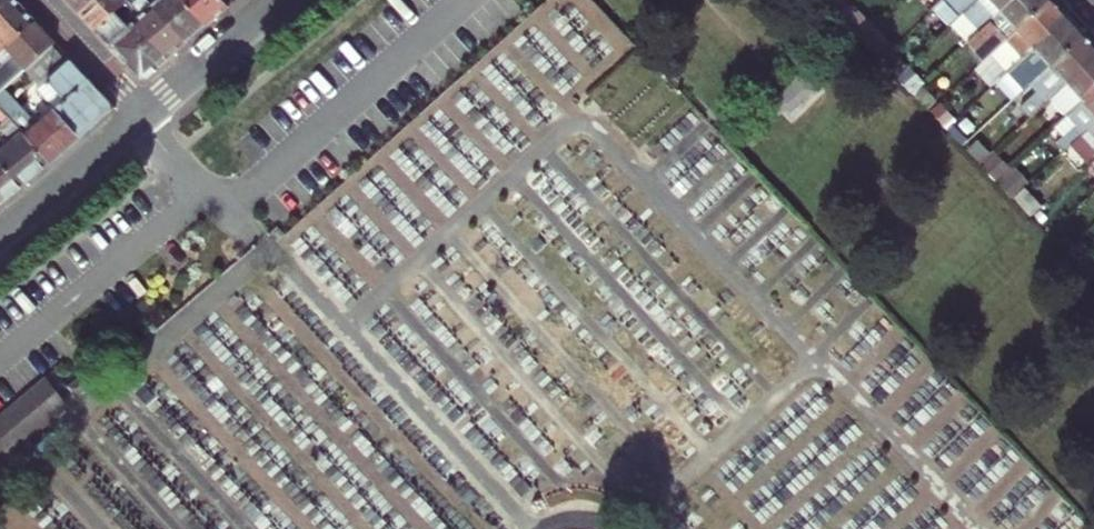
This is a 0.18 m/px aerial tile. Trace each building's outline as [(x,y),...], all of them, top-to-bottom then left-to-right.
[(42,19),(25,0),(12,0),(0,11),(0,52),(2,55),(11,47),(42,19)] [(12,0),(0,0),(0,11),(12,0)] [(90,9),(100,0),(81,0),(90,9)] [(90,9),(105,26),(135,0),(100,0),(90,9)] [(141,0),(135,0),(105,26),(149,75),(155,76),(176,56),(143,19),(151,12),(141,0)] [(160,0),(141,0),(151,12),(143,19),(176,56),(195,39),(160,0)] [(195,39),(217,20),(198,0),(160,0),(195,39)] [(217,20),(238,2),(236,0),(198,0),(217,20)] [(962,15),(964,13),(978,0),(949,0),(962,15)] [(964,13),(981,31),(1014,0),(978,0),(964,13)] [(1052,0),(1014,0),(981,31),(970,42),(987,60),(996,52),(1052,0)] [(1068,16),(1054,0),(1052,0),(996,52),(1011,69),(1068,16)] [(1025,70),(1034,80),(1051,64),(1084,33),(1068,16),(1011,69),(1009,71),(1016,79),(1025,70)] [(42,19),(11,47),(20,57),(0,75),(0,98),(5,92),(33,67),(62,41),(42,19)] [(1055,96),(1093,59),(1093,43),(1084,33),(1051,64),(1060,74),(1047,88),(1055,96)] [(407,172),(425,219),(442,224),(543,130),(535,110),(530,126),(524,129),(507,144),(501,126),(514,114),(509,102),(522,90),(503,84),(501,79),(509,71),(493,66),(532,51),(527,39),(517,35),(518,39),(503,45),(477,69),(473,82),(447,92),(421,117),(424,125),(405,143),(424,148),(403,156),(400,165),(421,157),(418,168),(407,172)] [(48,84),(55,78),(77,57),(62,41),(33,67),(48,84)] [(77,57),(55,78),(59,82),(81,61),(77,57)] [(1073,110),(1093,91),(1093,59),(1055,96),(1051,99),(1067,115),(1073,110)] [(74,99),(96,78),(81,61),(59,82),(74,99)] [(800,73),(781,98),(800,113),(819,88),(800,73)] [(67,104),(92,131),(118,110),(118,102),(96,78),(74,99),(67,104)] [(1093,125),(1093,91),(1073,110),(1082,121),(1078,125),(1076,123),(1054,144),(1063,154),(1080,138),(1093,125)] [(16,116),(22,111),(5,92),(0,98),(6,104),(16,116)] [(87,136),(92,131),(67,104),(63,108),(87,136)] [(63,108),(34,135),(58,161),(87,136),(63,108)] [(12,130),(20,140),(30,131),(16,116),(12,120),(17,125),(12,130)] [(17,125),(12,120),(7,125),(12,130),(17,125)] [(1080,138),(1093,152),(1093,125),(1080,138)] [(0,156),(27,187),(58,161),(34,135),(30,131),(20,140),(0,156)] [(27,187),(0,156),(0,210),(27,187)] [(71,408),(47,382),(0,423),(0,469),(70,408),(71,408)]
